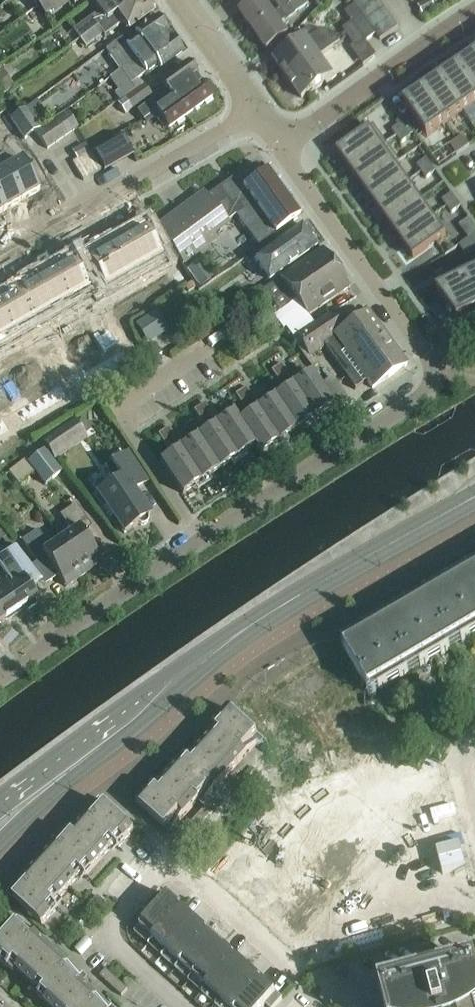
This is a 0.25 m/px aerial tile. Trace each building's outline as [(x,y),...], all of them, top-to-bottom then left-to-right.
[(65,0),(32,0),(44,17),(66,2),(65,0)] [(80,40),(136,0),(101,0),(95,4),(100,12),(91,18),(93,21),(90,23),(88,20),(73,31),(80,40)] [(80,40),(85,47),(102,35),(104,37),(122,24),(126,31),(128,30),(129,31),(153,13),(144,0),(136,0),(80,40)] [(253,31),(281,11),(280,10),(273,15),(263,0),(257,0),(239,12),(253,31)] [(253,31),(267,51),(288,36),(280,25),(287,20),(287,21),(308,6),(303,0),(294,0),(290,5),(289,6),(281,11),(253,31)] [(285,0),(280,0),(275,3),(280,10),(281,11),(289,6),(285,0)] [(355,6),(360,13),(378,0),(359,0),(353,4),(355,6)] [(378,0),(360,13),(367,23),(385,10),(378,0)] [(418,8),(423,17),(436,11),(431,1),(418,8)] [(345,13),(352,23),(366,43),(376,36),(373,32),(367,23),(360,13),(355,6),(345,13)] [(385,10),(367,23),(373,32),(392,19),(385,10)] [(106,51),(120,71),(148,52),(144,47),(163,34),(167,32),(158,19),(135,35),(137,38),(126,46),(122,40),(106,51)] [(373,32),(376,36),(380,41),(398,29),(392,19),(373,32)] [(366,43),(352,23),(342,30),(355,47),(351,50),(363,67),(376,58),(366,43)] [(274,60),(288,80),(319,58),(320,58),(340,43),(338,40),(335,37),(332,35),(328,33),(320,31),(312,31),(309,28),(297,36),(300,41),(274,60)] [(116,94),(121,101),(140,87),(136,81),(157,66),(160,69),(182,53),(167,32),(163,34),(144,47),(148,52),(120,71),(111,78),(120,91),(116,94)] [(459,68),(474,92),(474,57),(459,68)] [(319,58),(288,80),(302,100),(333,77),(320,58),(319,58)] [(137,112),(143,121),(151,115),(200,80),(195,74),(194,70),(193,68),(190,66),(188,63),(161,83),(167,91),(137,112)] [(60,95),(86,81),(79,68),(53,82),(60,95)] [(459,68),(440,81),(463,114),(474,106),(474,92),(459,68)] [(14,88),(1,70),(0,71),(0,98),(14,88)] [(200,80),(151,115),(157,123),(162,120),(168,129),(212,98),(210,95),(209,92),(208,89),(205,88),(200,80)] [(463,114),(440,81),(423,93),(446,126),(463,114)] [(143,85),(140,87),(121,101),(118,103),(126,115),(152,97),(143,85)] [(446,126),(423,93),(404,106),(427,139),(446,126)] [(11,119),(25,140),(39,130),(25,109),(11,119)] [(65,111),(56,118),(67,134),(73,130),(71,127),(73,124),(73,123),(65,111)] [(143,121),(142,123),(149,132),(158,125),(157,123),(151,115),(143,121)] [(56,118),(46,126),(57,142),(67,134),(56,118)] [(396,138),(406,131),(401,125),(392,132),(396,138)] [(57,142),(46,126),(36,133),(47,149),(57,142)] [(350,172),(387,145),(373,127),(337,153),(350,172)] [(401,145),(411,138),(406,131),(396,138),(401,145)] [(121,137),(94,153),(105,172),(132,156),(121,137)] [(469,147),(463,137),(456,141),(463,151),(469,147)] [(463,151),(456,141),(449,146),(456,156),(463,151)] [(85,145),(73,152),(78,161),(81,159),(90,153),(85,145)] [(395,166),(399,163),(387,145),(350,172),(363,189),(395,166)] [(90,153),(81,159),(93,178),(101,172),(90,153)] [(0,157),(0,166),(21,202),(39,191),(22,160),(11,167),(9,164),(7,160),(4,155),(0,157)] [(93,178),(81,159),(78,161),(72,164),(84,183),(93,178)] [(421,174),(431,167),(426,160),(417,167),(421,174)] [(211,235),(226,224),(226,223),(236,216),(258,248),(299,218),(267,172),(266,173),(261,166),(254,165),(208,197),(208,198),(159,235),(182,266),(216,241),(211,235)] [(3,212),(21,202),(0,166),(0,208),(3,212)] [(375,206),(408,183),(395,166),(363,189),(375,206)] [(426,180),(436,173),(431,167),(421,174),(426,180)] [(388,224),(420,201),(408,183),(375,206),(388,224)] [(456,202),(452,195),(442,202),(446,209),(456,202)] [(400,242),(433,218),(420,201),(388,224),(400,242)] [(461,208),(456,202),(446,209),(451,215),(461,208)] [(413,260),(446,237),(433,218),(400,242),(413,260)] [(254,260),(269,281),(317,247),(314,243),(316,240),(312,236),(310,236),(302,226),(254,260)] [(125,241),(117,246),(137,281),(166,265),(145,229),(140,232),(136,230),(125,236),(125,241)] [(466,242),(473,252),(474,250),(474,241),(472,238),(466,242)] [(473,252),(466,242),(459,247),(466,256),(473,252)] [(93,259),(88,262),(108,298),(137,281),(117,246),(108,250),(104,248),(93,254),(93,259)] [(264,292),(278,311),(336,269),(322,250),(280,281),(264,292)] [(52,274),(43,278),(64,314),(92,298),(93,298),(76,269),(72,262),(67,265),(63,262),(52,269),(52,274)] [(200,266),(188,274),(199,289),(210,280),(200,266)] [(336,269),(278,311),(292,329),(308,318),(350,288),(336,269)] [(183,270),(176,275),(183,286),(190,281),(183,270)] [(437,293),(458,323),(474,314),(474,275),(437,293)] [(20,292),(16,294),(36,330),(64,314),(43,278),(35,283),(31,281),(20,287),(20,292)] [(192,283),(185,287),(189,293),(196,289),(192,283)] [(8,346),(36,330),(16,294),(12,297),(7,294),(0,298),(0,332),(8,346)] [(336,311),(298,337),(311,356),(326,346),(354,388),(354,389),(355,390),(363,384),(367,381),(372,389),(406,366),(368,314),(347,328),(336,311)] [(137,325),(150,344),(169,332),(156,312),(137,325)] [(123,323),(44,366),(52,379),(131,336),(123,323)] [(8,346),(0,332),(0,351),(8,346)] [(123,351),(116,355),(122,366),(129,362),(123,351)] [(116,355),(108,359),(115,370),(122,366),(116,355)] [(108,359),(101,363),(107,374),(115,370),(108,359)] [(101,363),(94,367),(100,379),(107,374),(101,363)] [(282,377),(285,375),(287,373),(282,364),(276,368),(282,377)] [(94,367),(87,372),(93,383),(100,379),(94,367)] [(270,372),(276,380),(282,377),(276,368),(270,372)] [(87,372),(79,376),(86,387),(93,383),(87,372)] [(274,397),(296,430),(333,406),(310,373),(292,385),(283,391),(274,397)] [(280,386),(288,380),(285,375),(282,377),(276,380),(280,386)] [(79,376),(72,380),(78,391),(86,387),(79,376)] [(283,391),(292,385),(288,380),(280,386),(283,391)] [(60,387),(53,391),(59,402),(67,398),(60,387)] [(246,388),(240,392),(246,401),(249,399),(252,397),(246,388)] [(53,391),(46,395),(52,406),(59,402),(53,391)] [(235,396),(241,404),(246,401),(240,392),(235,396)] [(46,395),(38,399),(45,410),(52,406),(46,395)] [(255,446),(254,447),(260,455),(296,430),(274,397),(256,409),(248,415),(238,421),(255,446)] [(38,399),(31,403),(38,414),(45,410),(38,399)] [(241,404),(244,410),(253,404),(249,399),(246,401),(241,404)] [(31,403),(24,407),(30,418),(38,414),(31,403)] [(204,404),(199,408),(205,416),(208,414),(210,413),(204,404)] [(244,410),(248,415),(256,409),(253,404),(244,410)] [(24,407),(16,412),(23,423),(30,418),(24,407)] [(193,411),(199,420),(205,416),(199,408),(193,411)] [(206,431),(196,438),(218,471),(254,447),(255,446),(238,421),(233,413),(215,425),(206,431)] [(199,420),(203,425),(211,420),(208,414),(205,416),(199,420)] [(0,421),(0,434),(1,435),(8,431),(2,420),(0,421)] [(203,425),(206,431),(215,425),(211,420),(203,425)] [(43,442),(53,457),(83,437),(73,422),(43,442)] [(169,428),(163,432),(169,441),(172,439),(175,437),(169,428)] [(158,436),(163,444),(169,441),(163,432),(158,436)] [(179,449),(170,455),(160,462),(183,495),(218,471),(196,438),(179,449)] [(163,444),(167,450),(176,444),(172,439),(169,441),(163,444)] [(167,450),(170,455),(179,449),(176,444),(167,450)] [(29,463),(45,486),(62,475),(46,451),(29,463)] [(102,509),(109,519),(112,517),(123,534),(137,525),(140,527),(144,527),(146,525),(148,522),(148,518),(149,517),(133,492),(146,484),(127,454),(104,469),(114,483),(97,494),(105,507),(102,509)] [(8,474),(19,487),(36,474),(25,461),(8,474)] [(71,533),(60,541),(84,575),(102,563),(83,534),(91,528),(76,505),(59,516),(71,533)] [(84,575),(60,541),(49,548),(38,531),(21,542),(37,565),(46,559),(65,588),(84,575)] [(15,615),(23,609),(26,613),(37,606),(34,601),(36,600),(30,591),(43,582),(35,573),(17,550),(0,561),(0,593),(15,615)] [(341,643),(362,678),(361,678),(366,692),(369,690),(372,696),(474,636),(474,565),(341,643)] [(0,593),(0,625),(15,615),(0,593)] [(258,744),(254,740),(258,736),(229,710),(213,727),(217,731),(189,761),(185,758),(157,790),(153,787),(137,805),(166,831),(169,826),(173,830),(202,798),(206,801),(258,744)] [(58,909),(54,905),(82,875),(86,878),(115,846),(118,849),(134,831),(106,806),(102,810),(98,807),(69,839),(66,836),(14,893),(18,896),(14,901),(42,926),(58,909)] [(206,808),(201,813),(208,819),(213,814),(206,808)] [(201,813),(197,818),(203,824),(208,819),(201,813)] [(197,818),(192,824),(198,830),(203,824),(197,818)] [(198,830),(192,824),(187,829),(193,835),(198,830)] [(342,889),(340,887),(348,878),(350,881),(361,869),(358,867),(366,858),(369,860),(371,858),(337,827),(260,910),(295,942),(305,930),(302,928),(310,919),(313,921),(324,910),(321,907),(329,899),(332,901),(342,889)] [(237,889),(258,867),(240,851),(220,873),(237,889)] [(254,905),(275,883),(258,867),(237,889),(254,905)] [(140,928),(153,940),(182,908),(169,896),(140,928)] [(98,897),(93,903),(100,909),(104,903),(98,897)] [(93,903),(88,908),(95,914),(100,909),(93,903)] [(88,908),(83,914),(90,919),(95,914),(88,908)] [(153,940),(167,953),(195,921),(192,918),(193,917),(182,908),(153,940)] [(90,919),(83,914),(78,919),(85,925),(90,919)] [(167,953),(180,964),(209,932),(200,924),(199,925),(195,921),(167,953)] [(78,981),(81,978),(24,926),(21,929),(16,925),(0,943),(0,962),(8,970),(11,966),(42,994),(39,998),(49,1006),(106,1006),(78,981)] [(180,964),(193,976),(221,945),(218,943),(219,942),(209,932),(180,964)] [(193,976),(207,989),(236,957),(226,948),(225,949),(221,945),(193,976)] [(207,989),(220,1001),(248,969),(245,967),(246,966),(236,957),(207,989)] [(380,994),(383,1006),(474,1006),(474,968),(380,994)] [(227,1006),(238,1006),(262,980),(253,972),(252,973),(248,969),(220,1001),(227,1006)] [(100,977),(106,982),(112,976),(106,971),(100,977)] [(106,982),(111,987),(117,980),(112,976),(106,982)] [(111,987),(116,992),(122,985),(117,980),(111,987)] [(238,1006),(265,1006),(266,1006),(267,1006),(276,1006),(283,999),(262,980),(238,1006)] [(122,985),(116,992),(122,997),(128,990),(122,985)]
